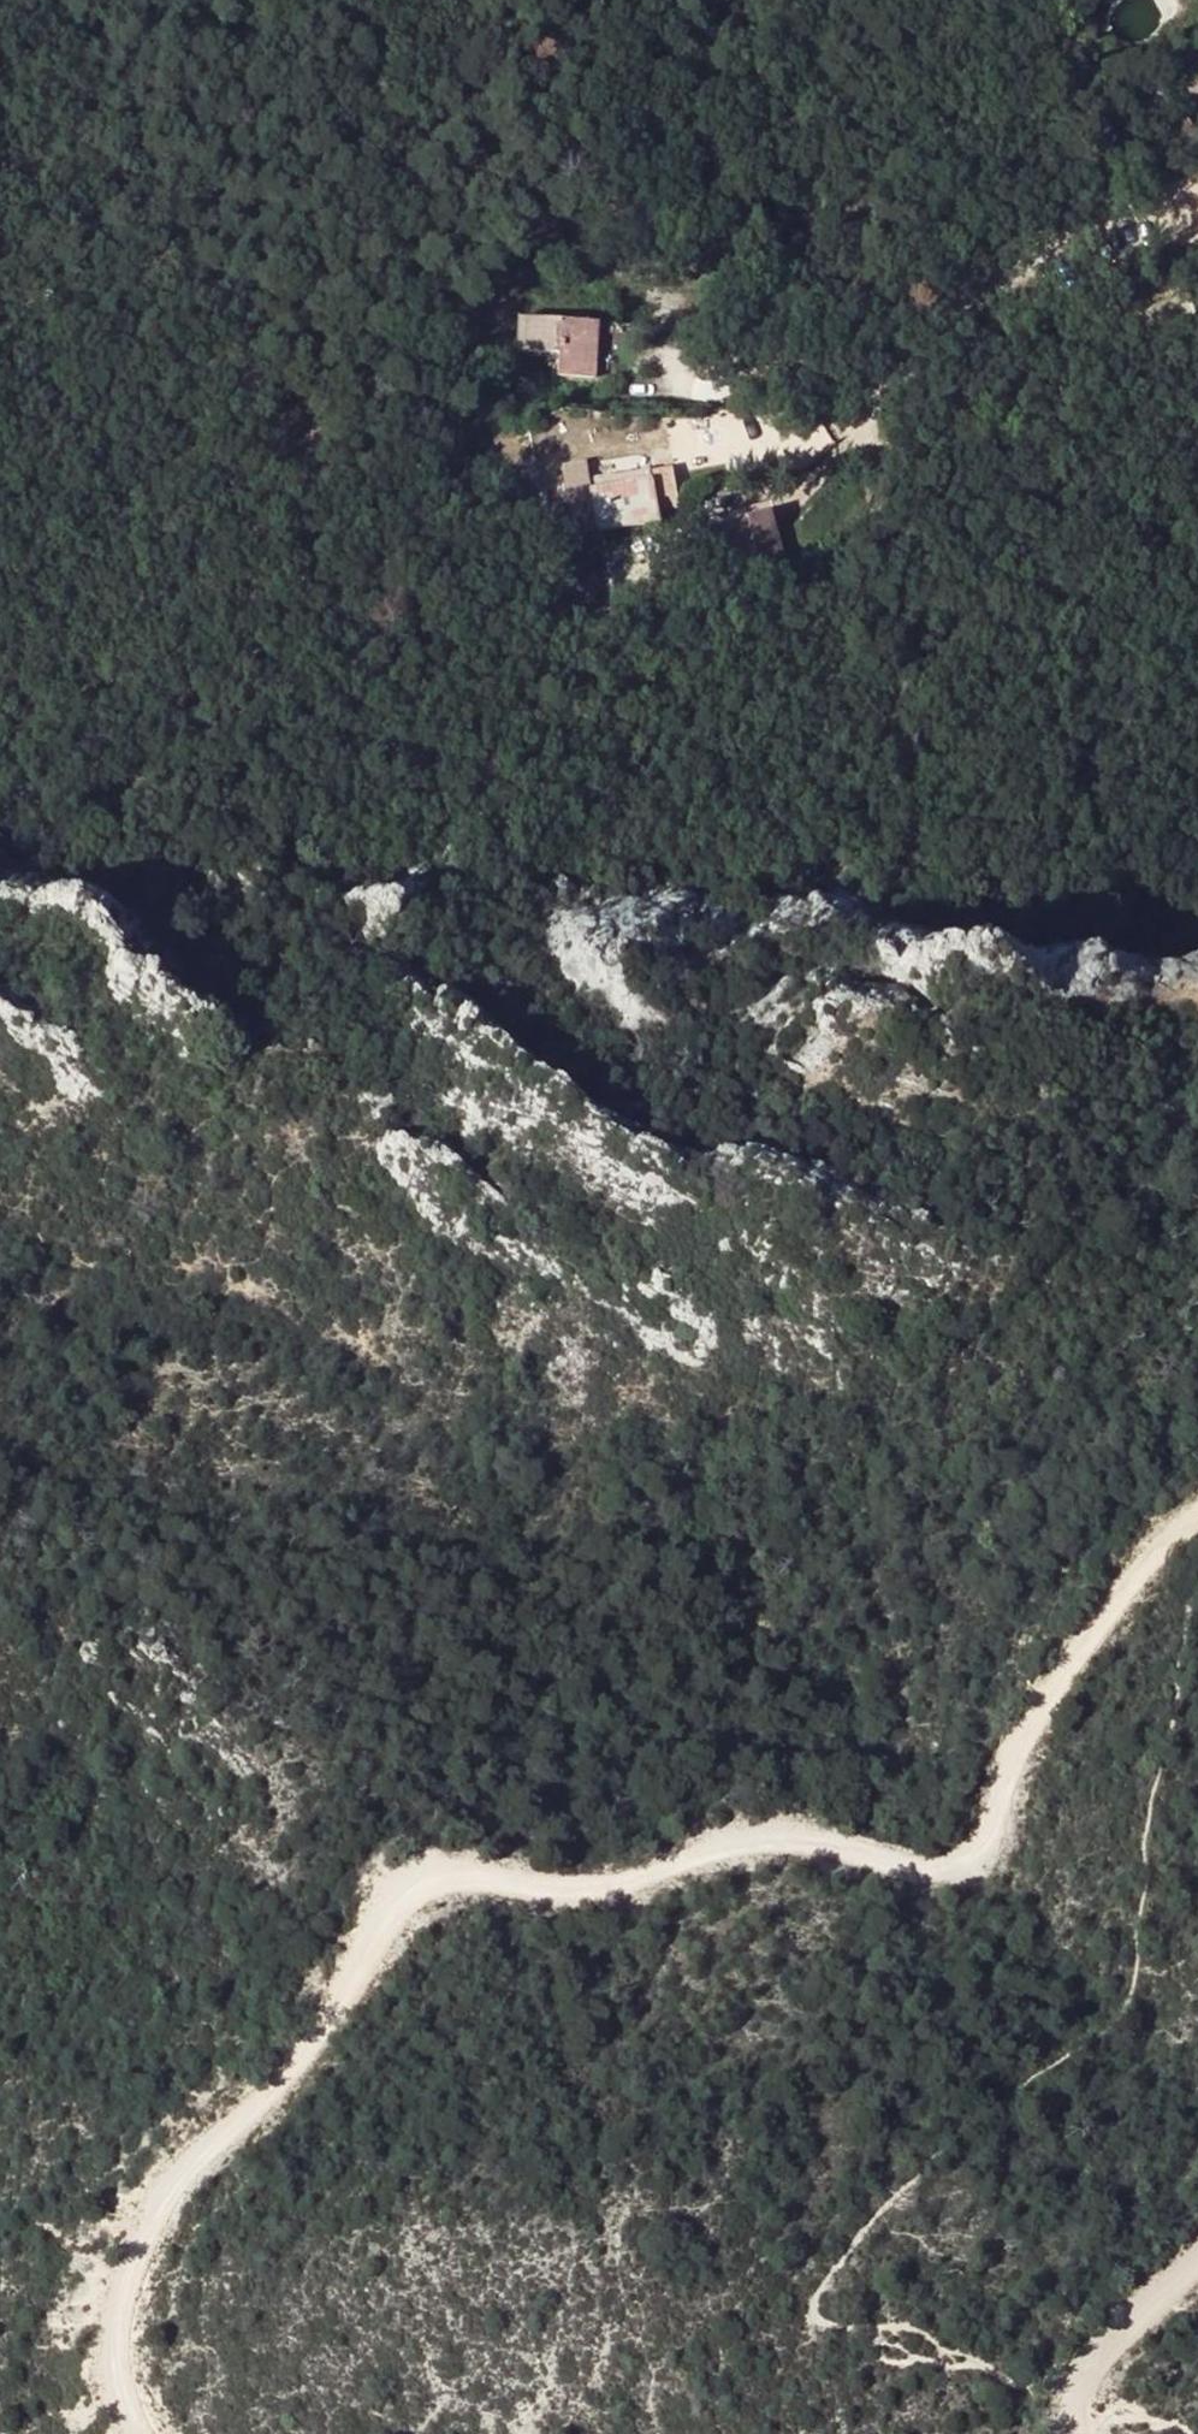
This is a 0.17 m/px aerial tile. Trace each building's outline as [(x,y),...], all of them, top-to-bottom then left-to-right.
[(594,321),(521,319),(520,352),(562,354),(561,377),(592,378),(594,321)] [(786,391),(786,372),(775,371),(775,391),(786,391)] [(795,391),(796,371),(786,372),(786,391),(795,391)] [(603,529),(665,523),(660,470),(596,476),(595,459),(568,461),(573,519),(602,516),(603,529)] [(781,512),(725,517),(728,553),(784,548),(781,512)]
